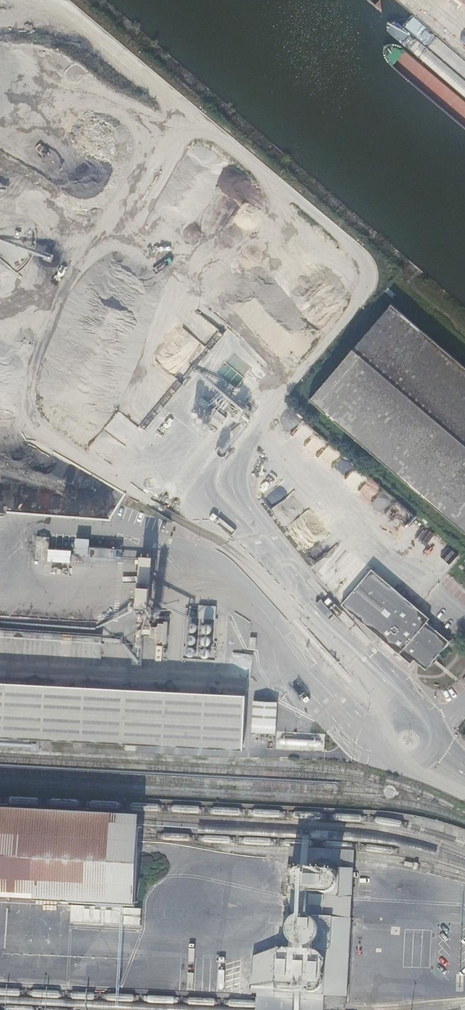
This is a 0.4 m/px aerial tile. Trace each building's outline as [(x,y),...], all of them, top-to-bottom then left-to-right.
[(464,530),(464,366),(392,304),(311,399),(464,530)] [(384,512),(395,502),(383,490),(372,500),(384,512)] [(87,545),(87,555),(113,557),(114,547),(87,545)] [(69,548),(46,547),(46,559),(68,560),(69,548)] [(153,565),(140,565),(138,608),(150,608),(153,565)] [(372,569),(342,604),(411,663),(414,659),(426,669),(431,663),(432,665),(438,658),(436,656),(450,641),(427,621),(430,618),(372,569)] [(217,604),(199,603),(198,616),(216,617),(217,604)] [(245,620),(247,621),(260,631),(266,624),(251,612),(245,620)] [(144,615),(137,615),(136,643),(143,644),(144,615)] [(167,641),(169,619),(164,619),(164,621),(159,621),(158,639),(163,639),(163,641),(167,641)] [(194,621),(193,621),(191,621),(190,622),(189,623),(188,625),(189,626),(190,628),(192,629),(194,629),(195,629),(196,628),(197,627),(197,625),(197,623),(196,622),(194,621)] [(209,622),(208,622),(206,622),(204,623),(204,624),(203,626),(204,628),(205,629),(206,630),(209,631),(211,630),(212,628),(212,627),(212,625),(212,624),(211,623),(209,622)] [(0,627),(0,634),(93,640),(94,633),(0,627)] [(194,633),(192,633),(191,633),(189,634),(188,636),(188,638),(189,639),(190,640),(191,641),(192,641),(194,641),(195,640),(196,639),(197,637),(196,636),(196,634),(194,633)] [(193,645),(191,645),(189,645),(188,646),(187,648),(187,649),(187,651),(188,652),(190,653),(191,654),(193,653),(194,653),(195,651),(196,649),(195,648),(195,646),(193,645)] [(208,646),(206,645),(205,646),(203,647),(202,649),(202,651),(203,653),(204,654),(206,654),(207,654),(209,654),(210,653),(211,652),(211,650),(210,648),(209,647),(208,646)] [(241,748),(244,694),(0,681),(0,736),(125,742),(135,743),(241,748)] [(251,730),(274,732),(276,701),(252,700),(251,730)] [(71,902),(135,905),(139,834),(139,824),(0,817),(0,902),(71,902)] [(289,863),(353,866),(354,856),(354,851),(290,848),(290,853),(289,863)] [(353,866),(289,863),(288,892),(290,945),(279,946),(253,954),(251,990),(258,991),(320,994),(346,995),(347,995),(349,960),(353,866)] [(72,904),(71,921),(140,924),(141,907),(72,904)] [(258,991),(257,1009),(322,1009),(323,1007),(345,1007),(346,995),(320,994),(258,991)]
